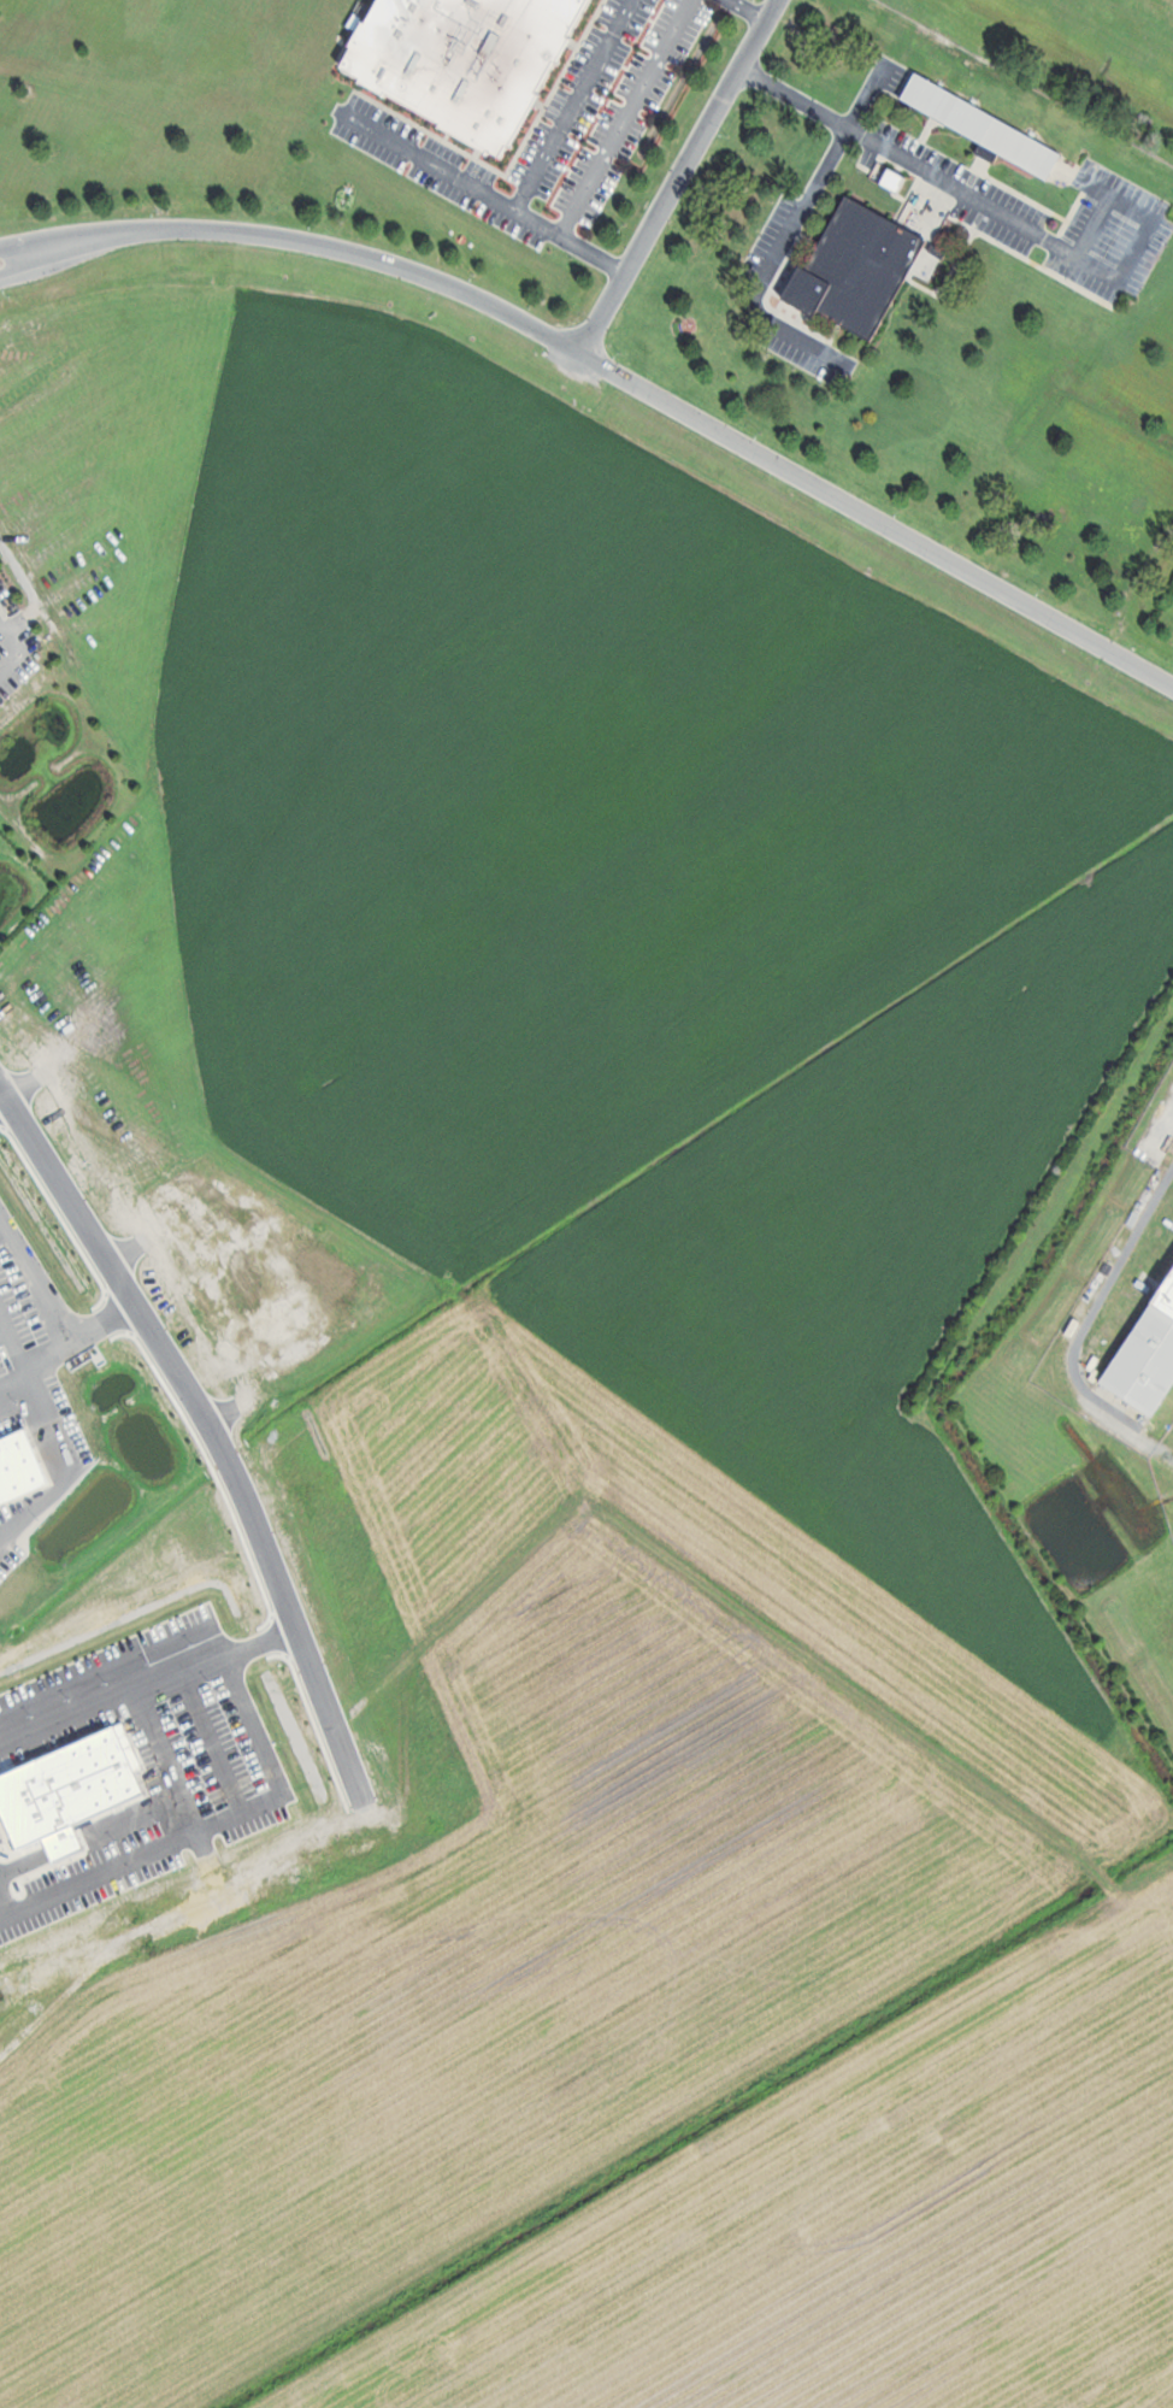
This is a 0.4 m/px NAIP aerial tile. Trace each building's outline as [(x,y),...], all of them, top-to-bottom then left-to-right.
[(591,0),(380,0),(344,76),(516,158),(591,0)] [(904,101),(986,141),(980,153),(997,161),(1000,154),(1071,189),(1086,159),(917,76),(904,101)] [(813,268),(804,264),(788,298),(877,341),(927,236),(847,197),(813,268)] [(1158,1418),(1172,1393),(1172,1285),(1111,1391),(1158,1418)]
